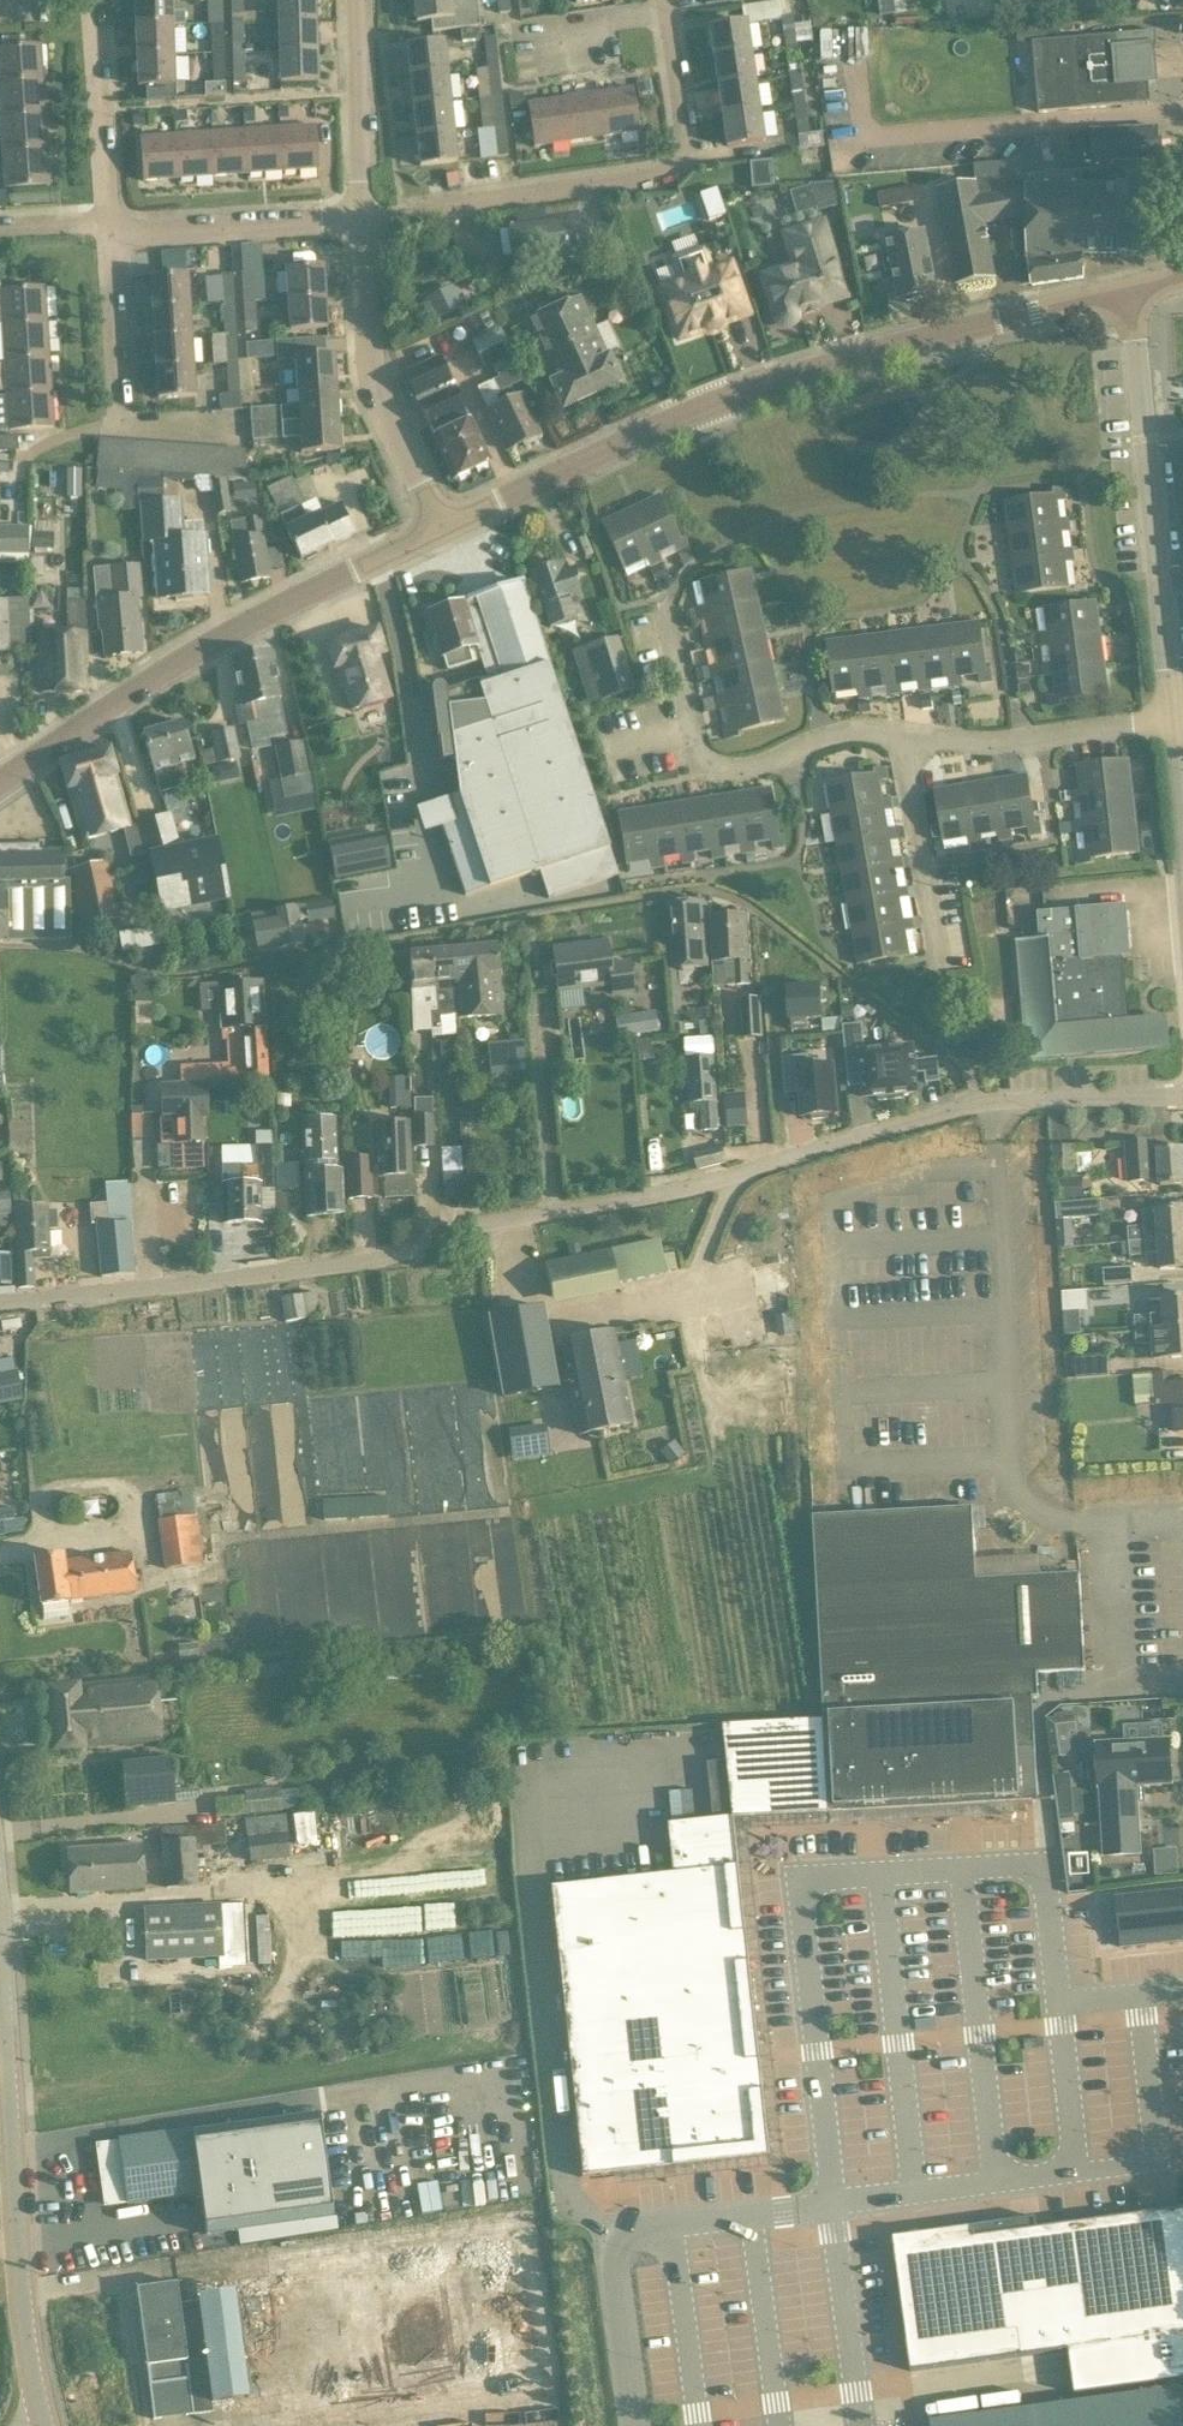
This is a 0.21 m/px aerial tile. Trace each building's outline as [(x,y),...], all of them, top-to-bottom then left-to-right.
[(170,0),(133,0),(134,27),(171,26),(184,25),(184,13),(171,13),(170,0)] [(210,23),(222,22),(221,0),(209,0),(210,23)] [(242,15),(242,0),(230,0),(231,23),(243,23),(242,15)] [(314,22),(314,0),(276,0),(277,23),(314,22)] [(415,22),(430,20),(431,32),(479,27),(476,0),(413,0),(415,22)] [(510,13),(508,0),(497,0),(499,14),(510,13)] [(518,12),(530,10),(528,0),(516,0),(518,12)] [(743,22),(708,27),(713,60),(750,54),(757,53),(754,39),(748,40),(745,24),(779,19),(784,49),(796,48),(790,1),(741,8),(743,22)] [(222,22),(210,23),(211,55),(223,55),(222,22)] [(277,23),(278,52),(315,51),(314,22),(277,23)] [(231,23),(232,53),(243,53),(243,23),(231,23)] [(134,27),(135,56),(172,55),(171,26),(134,27)] [(1154,32),(1031,43),(1037,114),(1149,104),(1147,80),(1145,80),(1142,50),(1156,49),(1154,32)] [(42,82),(40,44),(28,45),(28,35),(9,36),(9,46),(0,46),(0,84),(42,82)] [(486,68),(498,67),(495,37),(483,38),(486,68)] [(443,42),(405,46),(409,78),(447,73),(443,42)] [(801,76),(796,48),(784,49),(789,78),(801,76)] [(279,83),(316,82),(315,51),(278,52),(279,83)] [(244,84),(243,53),(232,53),(233,85),(244,84)] [(717,89),(754,83),(750,54),(713,60),(717,89)] [(173,84),(172,55),(135,56),(136,85),(173,84)] [(225,97),(223,55),(211,55),(212,85),(204,85),(205,98),(213,98),(225,97)] [(475,69),(478,99),(501,96),(498,67),(486,68),(475,69)] [(409,78),(412,106),(450,102),(447,73),(409,78)] [(789,78),(793,108),(805,107),(801,76),(789,78)] [(637,82),(638,93),(651,92),(650,80),(637,82)] [(44,116),(42,82),(0,84),(0,119),(44,116)] [(717,89),(722,119),(758,113),(754,83),(717,89)] [(638,131),(632,87),(594,93),(602,136),(638,131)] [(594,93),(561,98),(568,141),(602,136),(594,93)] [(481,130),(493,128),(505,127),(501,96),(478,99),(481,130)] [(561,98),(527,103),(533,146),(568,141),(561,98)] [(412,106),(415,135),(453,131),(450,102),(412,106)] [(805,107),(793,108),(798,136),(809,134),(805,107)] [(185,111),(175,112),(176,124),(186,123),(185,111)] [(758,113),(722,119),(726,147),(763,141),(758,113)] [(2,154),(46,151),(44,116),(0,119),(0,124),(2,154)] [(314,125),(277,128),(281,172),(317,170),(314,125)] [(508,157),(505,127),(493,128),(496,158),(508,157)] [(277,128),(245,130),(248,174),(281,172),(277,128)] [(1060,162),(1060,171),(1060,173),(1082,171),(1111,170),(1110,163),(1158,161),(1157,129),(1091,132),(1091,134),(1076,135),(1078,162),(1060,162)] [(248,174),(245,130),(212,133),(215,177),(248,174)] [(453,131),(415,135),(419,166),(457,161),(453,131)] [(212,133),(175,135),(178,179),(215,177),(212,133)] [(143,182),(178,179),(175,135),(141,137),(143,182)] [(49,184),(46,151),(2,154),(4,187),(49,184)] [(771,161),(751,163),(753,180),(772,178),(771,166),(771,161)] [(1027,180),(1002,179),(1006,221),(1030,217),(1032,261),(1035,285),(1082,279),(1082,256),(1128,255),(1128,257),(1162,256),(1162,222),(1175,222),(1175,183),(1162,183),(1162,179),(1129,180),(1113,180),(1113,186),(1082,186),(1082,171),(1060,173),(1060,171),(1027,172),(1027,180)] [(978,183),(938,190),(954,286),(995,279),(994,270),(995,270),(986,224),(1006,221),(1002,179),(977,178),(978,183)] [(808,188),(816,216),(840,208),(836,186),(808,188)] [(880,210),(920,202),(917,186),(877,195),(880,210)] [(717,188),(699,194),(708,221),(726,215),(717,188)] [(588,250),(583,216),(507,227),(511,257),(554,251),(554,255),(588,250)] [(768,279),(781,321),(785,326),(791,328),(797,326),(801,321),(801,314),(850,300),(827,227),(806,233),(810,248),(795,253),(800,269),(768,279)] [(889,256),(886,257),(889,272),(892,271),(898,301),(937,293),(925,233),(886,240),(889,256)] [(677,279),(657,286),(677,343),(750,317),(730,260),(712,267),(706,250),(671,262),(677,279)] [(285,269),(287,301),(325,298),(323,267),(285,269)] [(240,274),(242,304),(254,303),(252,273),(240,274)] [(219,275),(221,304),(233,303),(231,274),(219,275)] [(149,278),(152,309),(188,306),(186,275),(149,278)] [(1,333),(46,330),(43,286),(0,289),(0,333),(1,333)] [(580,296),(551,310),(591,395),(620,381),(580,296)] [(440,297),(425,304),(436,325),(451,318),(440,297)] [(325,298),(287,301),(289,330),(327,328),(325,298)] [(235,331),(233,303),(221,304),(223,332),(235,331)] [(254,303),(242,304),(244,334),(255,333),(256,332),(254,303)] [(152,309),(153,337),(190,335),(188,306),(152,309)] [(491,332),(470,343),(484,371),(513,356),(499,328),(488,307),(481,311),(491,332)] [(531,309),(517,315),(522,326),(510,331),(528,369),(533,367),(535,371),(544,367),(563,408),(591,395),(551,310),(534,318),(531,309)] [(1,333),(3,361),(48,357),(46,330),(1,333)] [(223,332),(225,363),(237,362),(235,331),(223,332)] [(153,337),(156,368),(192,365),(190,335),(153,337)] [(325,355),(324,339),(245,344),(246,361),(276,358),(276,363),(293,361),(295,390),(336,387),(333,355),(325,355)] [(3,361),(6,397),(51,393),(48,357),(3,361)] [(453,478),(488,461),(440,358),(404,374),(453,478)] [(227,394),(219,396),(219,412),(239,411),(239,394),(237,375),(237,362),(225,363),(227,394)] [(195,396),(192,365),(156,368),(158,398),(195,396)] [(494,380),(478,388),(507,450),(524,441),(525,444),(537,439),(535,436),(539,435),(521,395),(501,404),(497,395),(500,393),(494,380)] [(249,409),(251,424),(337,418),(336,387),(295,390),(296,406),(249,409)] [(54,426),(51,393),(6,397),(8,429),(54,426)] [(299,452),(339,450),(337,418),(251,424),(252,441),(282,440),(298,438),(299,452)] [(16,436),(0,437),(0,453),(18,452),(16,436)] [(97,467),(112,468),(114,441),(114,440),(99,439),(97,467)] [(114,445),(112,468),(126,469),(128,442),(128,441),(114,440),(114,441),(114,445)] [(128,442),(126,469),(140,470),(141,470),(143,443),(128,441),(128,442)] [(143,443),(141,470),(154,471),(155,471),(157,444),(143,443)] [(157,444),(155,471),(169,472),(171,445),(157,444)] [(171,445),(169,472),(184,473),(186,447),(186,446),(171,445)] [(186,447),(184,473),(198,474),(200,448),(200,447),(186,446),(186,447)] [(200,448),(198,474),(212,475),(214,449),(214,448),(200,447),(200,448)] [(214,449),(212,475),(227,476),(227,468),(229,450),(229,449),(214,448),(214,449)] [(227,468),(227,476),(241,477),(243,451),(243,450),(229,449),(229,450),(227,468)] [(7,476),(8,464),(0,463),(0,475),(7,476)] [(81,498),(81,469),(67,469),(67,498),(81,498)] [(138,511),(137,502),(135,473),(125,472),(112,471),(98,470),(96,490),(119,492),(121,511),(138,511)] [(140,473),(135,473),(137,502),(163,500),(161,475),(154,474),(140,473)] [(279,515),(285,528),(284,529),(299,559),(305,556),(307,559),(317,554),(315,551),(353,533),(339,503),(321,512),(315,500),(304,504),(291,477),(266,489),(279,515)] [(231,513),(226,481),(210,483),(215,515),(231,513)] [(1050,503),(1064,501),(1063,490),(1047,492),(1047,497),(1003,503),(1007,528),(1053,522),(1050,503)] [(656,496),(633,507),(654,551),(670,542),(676,555),(687,550),(681,535),(676,537),(656,496)] [(178,502),(142,504),(144,543),(154,542),(159,600),(202,596),(200,575),(206,568),(203,536),(201,536),(200,524),(180,526),(178,502)] [(621,566),(644,556),(649,568),(660,563),(654,551),(633,507),(600,523),(621,566)] [(270,578),(259,517),(244,520),(229,523),(240,584),(270,578)] [(1007,528),(1011,559),(1057,553),(1054,533),(1069,531),(1067,520),(1053,522),(1007,528)] [(25,553),(25,528),(0,528),(0,553),(25,553)] [(54,534),(31,533),(31,550),(53,551),(54,534)] [(1059,564),(1073,562),(1072,551),(1057,553),(1011,559),(1016,595),(1062,589),(1059,564)] [(556,564),(529,573),(539,605),(542,604),(550,630),(574,622),(566,596),(568,596),(569,600),(579,597),(571,570),(567,571),(564,565),(556,567),(556,564)] [(140,565),(95,570),(97,599),(99,629),(109,628),(111,654),(139,652),(135,595),(142,595),(140,565)] [(701,620),(714,617),(761,608),(753,570),(707,580),(712,606),(698,609),(701,620)] [(458,795),(433,804),(463,896),(538,872),(547,899),(618,876),(548,666),(550,665),(522,582),(476,597),(476,598),(429,613),(426,614),(441,661),(443,660),(447,672),(472,664),(469,652),(477,649),(486,677),(478,680),(479,681),(446,692),(445,690),(443,686),(440,685),(438,685),(435,686),(434,686),(432,689),(440,759),(453,759),(458,795)] [(30,653),(27,599),(0,600),(0,654),(30,653)] [(86,691),(84,632),(86,632),(85,600),(67,601),(68,631),(38,632),(40,693),(86,691)] [(1040,647),(1053,646),(1101,639),(1096,602),(1048,609),(1051,634),(1038,636),(1040,647)] [(767,638),(761,608),(714,617),(718,637),(705,639),(707,650),(720,648),(767,638)] [(978,623),(953,625),(960,674),(979,672),(980,685),(991,683),(989,668),(984,669),(978,623)] [(960,674),(953,625),(923,630),(929,679),(948,676),(949,688),(962,687),(960,674)] [(340,689),(344,687),(351,710),(391,698),(378,654),(385,652),(378,628),(326,644),(333,668),(337,666),(339,675),(336,676),(340,689)] [(923,630),(892,634),(899,682),(917,680),(919,692),(931,691),(929,679),(923,630)] [(892,634),(862,638),(869,687),(888,684),(889,696),(901,695),(899,682),(892,634)] [(713,679),(726,676),(773,667),(767,638),(720,648),(724,665),(710,668),(713,679)] [(832,691),(858,688),(860,701),(870,699),(869,687),(862,638),(826,643),(832,691)] [(630,690),(614,639),(573,652),(589,703),(630,690)] [(1044,677),(1057,675),(1105,669),(1101,639),(1053,646),(1056,664),(1042,666),(1044,677)] [(270,650),(232,659),(241,703),(234,704),(239,724),(245,723),(246,726),(249,740),(267,736),(263,719),(273,717),(270,700),(280,698),(270,650)] [(718,709),(732,706),(779,697),(773,667),(726,676),(730,695),(717,698),(718,709)] [(1048,707),(1064,705),(1063,700),(1108,695),(1105,669),(1057,675),(1060,695),(1047,697),(1048,707)] [(740,735),(739,731),(784,722),(779,697),(732,706),(736,726),(723,729),(725,739),(740,735)] [(178,788),(172,766),(192,760),(188,748),(190,747),(183,723),(142,734),(153,771),(159,793),(178,788)] [(213,750),(201,752),(204,766),(240,758),(233,728),(209,733),(213,750)] [(308,775),(301,742),(273,747),(280,781),(283,781),(285,789),(307,784),(305,776),(308,775)] [(108,748),(59,763),(82,841),(131,827),(108,748)] [(1072,804),(1085,803),(1133,797),(1129,761),(1081,766),(1084,791),(1071,792),(1072,804)] [(826,784),(830,810),(876,802),(874,784),(886,782),(884,770),(868,773),(869,776),(826,784)] [(1026,824),(1029,837),(1039,835),(1037,820),(1033,821),(1025,776),(999,781),(1007,828),(1026,824)] [(999,781),(969,786),(977,833),(996,830),(999,842),(1009,840),(1007,828),(999,781)] [(942,839),(966,835),(968,848),(979,846),(977,833),(969,786),(934,792),(940,826),(942,838),(942,839)] [(751,791),(741,793),(749,840),(751,840),(768,837),(770,850),(781,848),(779,833),(775,834),(767,788),(751,791)] [(741,793),(711,797),(718,846),(738,842),(740,855),(751,853),(751,852),(749,840),(741,793)] [(718,846),(711,797),(681,802),(689,850),(707,847),(709,860),(720,858),(718,846)] [(1075,834),(1088,833),(1136,828),(1133,797),(1085,803),(1087,821),(1074,822),(1075,834)] [(830,810),(835,840),(882,832),(879,813),(891,811),(889,800),(876,802),(830,810)] [(681,802),(650,808),(658,855),(677,852),(680,865),(691,863),(689,850),(681,802)] [(1034,814),(1042,812),(1046,812),(1044,803),(1040,804),(1033,805),(1034,814)] [(623,861),(648,857),(650,870),(660,868),(658,855),(650,808),(615,813),(623,861)] [(170,814),(137,824),(144,848),(147,856),(158,913),(229,898),(217,842),(181,849),(170,814)] [(932,840),(934,839),(942,838),(940,826),(932,827),(930,828),(932,840)] [(1136,828),(1088,833),(1091,852),(1078,853),(1079,865),(1094,863),(1094,859),(1139,854),(1136,828)] [(897,841),(895,830),(882,832),(835,840),(840,870),(887,861),(884,843),(897,841)] [(380,831),(354,836),(360,873),(387,868),(380,831)] [(69,941),(68,882),(62,882),(60,851),(0,853),(0,943),(69,941)] [(900,859),(887,861),(840,870),(845,899),(892,891),(889,873),(902,871),(900,859)] [(120,919),(111,886),(112,885),(106,861),(69,870),(82,927),(120,919)] [(845,899),(851,931),(898,922),(894,903),(907,901),(904,889),(892,891),(845,899)] [(335,918),(332,901),(304,906),(307,920),(308,923),(335,918)] [(674,1016),(682,1015),(679,968),(691,968),(705,967),(704,939),(701,902),(671,904),(674,941),(672,941),(674,969),(670,969),(674,1016)] [(273,917),(254,921),(260,951),(279,948),(302,944),(298,921),(307,920),(304,906),(272,911),(273,917)] [(1127,1020),(1122,957),(1129,956),(1125,906),(1037,912),(1039,938),(1016,940),(1026,1063),(1170,1051),(1167,1017),(1127,1020)] [(745,916),(711,919),(714,963),(725,962),(727,987),(750,985),(745,916)] [(899,933),(912,931),(910,920),(898,922),(851,931),(857,966),(903,958),(899,933)] [(557,993),(611,986),(612,995),(633,992),(629,963),(609,965),(607,943),(552,949),(557,993)] [(496,944),(449,948),(456,1015),(456,1021),(502,1017),(496,944)] [(435,1008),(428,1009),(430,1030),(440,1029),(439,1018),(456,1015),(449,948),(430,950),(435,1008)] [(430,950),(408,952),(413,1031),(430,1030),(428,1009),(435,1008),(430,950)] [(130,1000),(151,1000),(151,977),(130,976),(130,1000)] [(175,1093),(161,1093),(161,1120),(162,1146),(171,1145),(205,1144),(205,1117),(205,1108),(206,1086),(206,1083),(222,1082),(246,1080),(246,1079),(268,1078),(265,1031),(264,1032),(264,1026),(260,982),(219,986),(201,987),(202,1011),(221,1009),(222,1029),(223,1042),(226,1042),(227,1066),(221,1066),(181,1069),(182,1086),(175,1086),(175,1093)] [(819,987),(789,989),(792,1030),(807,1029),(806,1019),(822,1018),(819,987)] [(741,1039),(763,1038),(761,998),(739,999),(741,1039)] [(654,1010),(618,1014),(620,1035),(656,1030),(654,1010)] [(862,1025),(843,1027),(849,1088),(861,1087),(863,1100),(878,1099),(879,1102),(891,1100),(887,1060),(886,1049),(865,1051),(862,1025)] [(527,1071),(523,1041),(486,1044),(489,1075),(527,1071)] [(914,1046),(886,1049),(887,1060),(891,1100),(905,1099),(905,1096),(919,1095),(917,1075),(925,1074),(926,1084),(940,1083),(938,1059),(924,1061),(916,1062),(914,1046)] [(691,1102),(702,1102),(704,1131),(717,1130),(712,1056),(688,1058),(691,1102)] [(808,1057),(782,1059),(784,1081),(798,1080),(799,1094),(801,1118),(812,1117),(813,1121),(829,1120),(829,1115),(838,1114),(834,1065),(809,1068),(808,1057)] [(409,1109),(409,1092),(404,1092),(403,1078),(387,1079),(388,1109),(409,1109)] [(746,1127),(748,1093),(724,1092),(722,1126),(746,1127)] [(434,1146),(433,1117),(432,1117),(431,1098),(413,1099),(414,1117),(415,1146),(434,1146)] [(334,1118),(301,1120),(306,1216),(343,1214),(340,1169),(337,1169),(336,1163),(337,1163),(334,1118)] [(410,1175),(409,1122),(376,1123),(377,1177),(383,1177),(384,1199),(414,1198),(413,1175),(410,1175)] [(716,1138),(717,1148),(692,1154),(696,1171),(727,1164),(724,1149),(725,1149),(724,1136),(716,1138)] [(481,1140),(462,1141),(465,1190),(483,1189),(481,1140)] [(1182,1185),(1182,1148),(1153,1150),(1152,1141),(1124,1143),(1127,1183),(1158,1180),(1159,1187),(1182,1185)] [(260,1191),(273,1191),(273,1146),(254,1147),(254,1166),(221,1166),(221,1224),(260,1224),(260,1191)] [(1073,1146),(1051,1147),(1053,1178),(1075,1176),(1073,1146)] [(373,1199),(370,1157),(344,1159),(346,1200),(373,1199)] [(298,1189),(297,1164),(276,1165),(276,1190),(298,1189)] [(100,1278),(134,1275),(129,1224),(133,1224),(129,1181),(104,1183),(108,1224),(95,1225),(100,1278)] [(0,1191),(0,1217),(8,1216),(8,1190),(0,1191)] [(1085,1217),(1101,1216),(1099,1200),(1084,1201),(1054,1203),(1056,1220),(1085,1219),(1085,1217)] [(31,1260),(50,1258),(49,1231),(56,1230),(56,1211),(49,1212),(49,1208),(45,1208),(14,1210),(19,1287),(33,1286),(31,1260)] [(1128,1243),(1182,1239),(1182,1208),(1155,1210),(1155,1212),(1142,1213),(1143,1227),(1127,1228),(1128,1237),(1073,1241),(1072,1220),(1057,1221),(1058,1249),(1073,1248),(1073,1247),(1128,1243)] [(658,1239),(542,1264),(549,1298),(665,1274),(658,1239)] [(1128,1243),(1130,1257),(1147,1256),(1147,1254),(1158,1253),(1159,1270),(1182,1269),(1182,1239),(1128,1243)] [(11,1285),(9,1255),(0,1256),(0,1285),(11,1285)] [(1133,1285),(1131,1268),(1103,1271),(1104,1287),(1133,1285)] [(853,1301),(879,1302),(879,1289),(854,1288),(853,1301)] [(1082,1335),(1080,1311),(1087,1311),(1085,1290),(1061,1292),(1062,1312),(1064,1335),(1082,1335)] [(280,1298),(279,1299),(283,1321),(284,1323),(320,1317),(319,1311),(315,1292),(287,1297),(280,1298)] [(1137,1331),(1182,1327),(1182,1297),(1161,1299),(1162,1315),(1151,1316),(1136,1317),(1137,1331)] [(490,1319),(504,1397),(556,1388),(542,1310),(490,1319)] [(1137,1331),(1139,1345),(1151,1344),(1152,1360),(1182,1357),(1182,1327),(1137,1331)] [(631,1425),(612,1331),(559,1342),(578,1436),(631,1425)] [(1107,1357),(1074,1359),(1075,1380),(1079,1380),(1098,1378),(1109,1378),(1107,1357)] [(0,1375),(0,1405),(22,1401),(16,1372),(0,1375)] [(1182,1432),(1182,1384),(1175,1385),(1174,1372),(1133,1375),(1134,1407),(1155,1405),(1155,1406),(1173,1404),(1175,1433),(1182,1432)] [(427,1516),(510,1506),(499,1414),(462,1418),(466,1457),(434,1461),(436,1476),(423,1477),(427,1516)] [(510,1450),(546,1444),(544,1425),(507,1431),(510,1450)] [(202,1565),(195,1516),(192,1493),(179,1495),(179,1493),(154,1496),(158,1521),(156,1521),(164,1570),(202,1565)] [(323,1521),(387,1518),(385,1496),(322,1499),(323,1521)] [(816,1517),(813,1517),(823,1709),(823,1719),(828,1813),(1037,1802),(1037,1800),(1019,1801),(1015,1725),(1028,1724),(1026,1699),(1038,1699),(1036,1674),(1084,1671),(1079,1574),(1030,1577),(975,1580),(972,1508),(816,1517)] [(63,1562),(62,1553),(33,1557),(40,1607),(68,1603),(68,1601),(135,1592),(130,1553),(63,1562)] [(159,1740),(153,1679),(46,1690),(53,1751),(159,1740)] [(1074,1728),(1072,1715),(1048,1718),(1053,1758),(1068,1756),(1065,1730),(1074,1728)] [(726,1761),(706,1764),(712,1821),(727,1819),(732,1819),(828,1813),(823,1719),(722,1724),(726,1761)] [(1134,1785),(1170,1783),(1168,1742),(1097,1746),(1099,1788),(1101,1788),(1104,1856),(1138,1854),(1134,1785)] [(124,1810),(174,1805),(170,1760),(120,1764),(124,1810)] [(1058,1804),(1059,1816),(1073,1816),(1072,1803),(1070,1779),(1056,1781),(1058,1804)] [(246,1814),(282,1811),(280,1788),(243,1791),(246,1814)] [(336,1846),(389,1844),(388,1809),(335,1811),(336,1846)] [(250,1863),(289,1860),(287,1834),(285,1815),(243,1819),(246,1838),(250,1863)] [(672,1873),(550,1886),(580,2177),(761,2159),(731,1867),(727,1819),(712,1821),(667,1826),(672,1873)] [(161,1841),(160,1841),(164,1889),(198,1886),(194,1847),(226,1846),(225,1824),(160,1828),(161,1841)] [(68,1895),(144,1889),(141,1845),(66,1850),(68,1895)] [(1151,1849),(1152,1874),(1175,1874),(1174,1848),(1151,1849)] [(1087,1873),(1087,1858),(1070,1857),(1069,1872),(1087,1873)] [(1116,1898),(1122,1948),(1182,1941),(1182,1891),(1116,1898)] [(244,1955),(241,1904),(216,1906),(216,1904),(143,1910),(145,1938),(146,1962),(220,1958),(219,1956),(244,1955)] [(377,1951),(420,1951),(420,1931),(378,1931),(377,1951)] [(118,2143),(98,2145),(105,2206),(200,2194),(205,2235),(334,2217),(321,2115),(190,2132),(190,2130),(118,2140),(118,2143)] [(952,2158),(973,2157),(971,2121),(951,2122),(952,2151),(941,2152),(940,2138),(931,2138),(932,2169),(953,2168),(952,2158)] [(906,2350),(909,2371),(910,2371),(1131,2341),(1137,2382),(1182,2376),(1182,2208),(1036,2228),(1035,2219),(986,2225),(939,2232),(941,2241),(907,2246),(920,2348),(906,2350)] [(152,2293),(166,2425),(245,2425),(549,2394),(534,2254),(152,2293)] [(932,2425),(1182,2425),(1182,2410),(1180,2392),(932,2425)]
